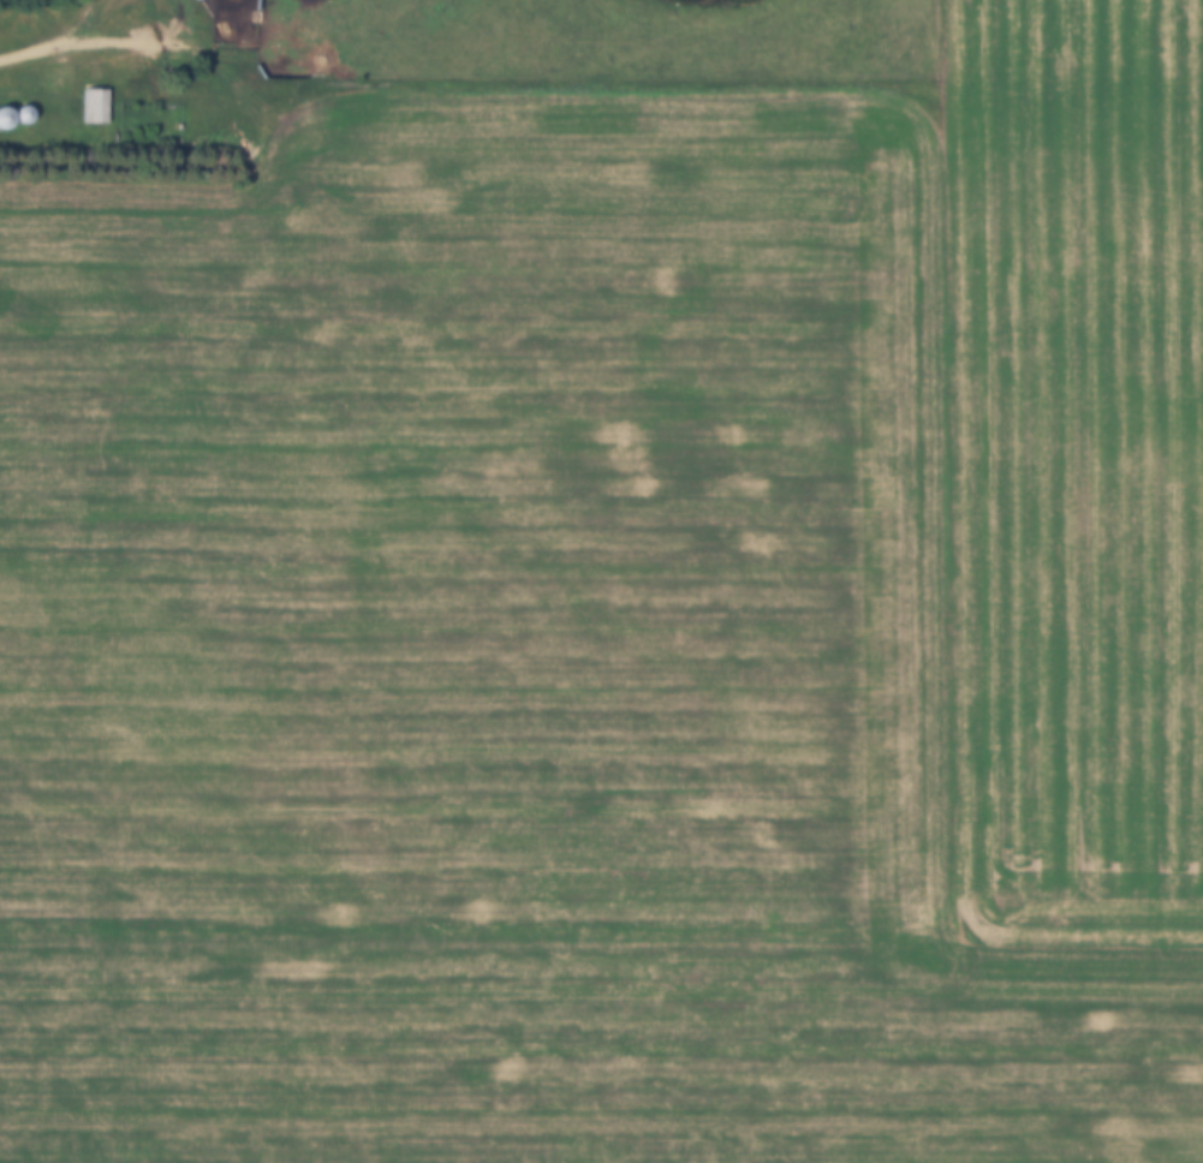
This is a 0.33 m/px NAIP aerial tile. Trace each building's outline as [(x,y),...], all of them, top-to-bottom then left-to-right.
[(83,126),(106,126),(106,91),(83,91),(83,126)] [(13,118),(0,109),(0,132),(2,134),(13,118)] [(25,125),(26,116),(16,115),(15,124),(25,125)]
